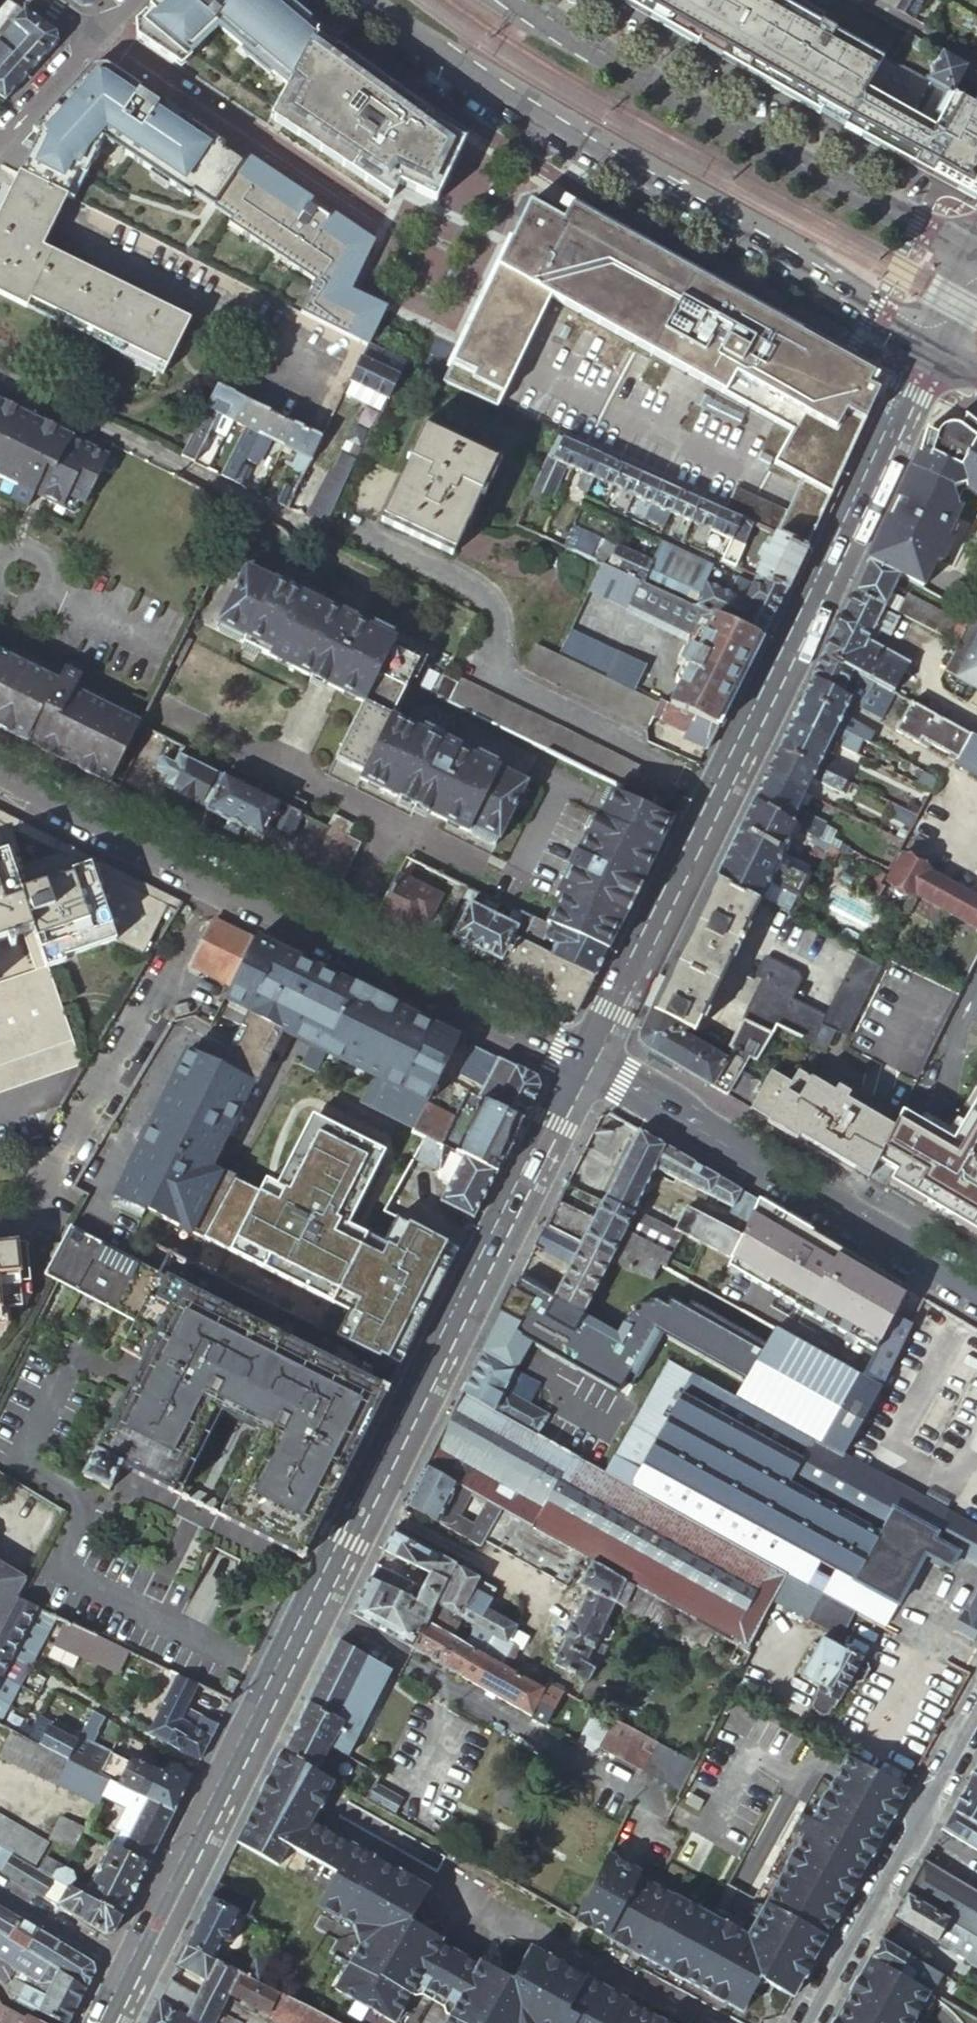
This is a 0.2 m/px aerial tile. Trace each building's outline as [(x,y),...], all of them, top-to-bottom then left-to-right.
[(8,0),(4,0),(0,6),(0,27),(6,19),(18,7),(8,0)] [(141,17),(144,19),(140,23),(138,25),(139,37),(137,39),(175,65),(187,54),(188,56),(211,32),(286,85),(270,118),(391,200),(398,184),(437,202),(466,141),(431,121),(433,119),(406,99),(404,102),(384,87),(386,85),(337,49),(336,51),(307,30),(310,26),(308,25),(311,22),(289,3),(286,6),(279,0),(159,0),(149,10),(141,17)] [(972,106),(972,105),(967,102),(953,95),(927,81),(925,80),(890,61),(901,42),(903,38),(907,32),(851,0),(624,0),(623,1),(638,10),(649,16),(695,44),(783,94),(796,101),(844,129),(893,155),(914,167),(975,200),(976,197),(976,109),(972,106)] [(913,19),(918,11),(922,13),(929,2),(926,0),(900,0),(895,8),(913,19)] [(18,7),(6,19),(13,23),(24,11),(18,7)] [(27,39),(46,55),(54,46),(57,43),(55,33),(24,11),(13,23),(27,39)] [(27,39),(13,23),(2,35),(18,49),(27,39)] [(914,44),(918,38),(907,32),(903,38),(914,44)] [(14,54),(32,70),(40,61),(46,55),(27,39),(18,49),(14,54)] [(20,83),(27,76),(32,70),(14,54),(5,47),(1,51),(0,50),(0,68),(20,83)] [(953,95),(968,67),(942,52),(927,81),(953,95)] [(38,137),(19,175),(65,198),(80,173),(86,177),(100,149),(96,147),(103,132),(129,150),(125,156),(152,173),(154,170),(172,182),(170,185),(190,199),(197,189),(236,215),(231,222),(246,232),(243,235),(315,283),(311,291),(318,294),(307,317),(348,338),(359,343),(368,324),(376,308),(347,294),(369,244),(328,217),(326,220),(308,208),(310,204),(245,160),(242,164),(221,150),(224,146),(159,102),(157,106),(138,93),(141,90),(106,66),(91,67),(68,92),(63,98),(32,132),(38,137)] [(4,101),(13,91),(20,83),(0,68),(0,99),(4,101)] [(72,202),(86,177),(80,173),(65,198),(72,202)] [(19,175),(0,214),(0,296),(26,309),(30,301),(166,367),(188,321),(41,249),(65,198),(19,175)] [(801,482),(831,497),(880,390),(869,385),(873,380),(876,374),(862,366),(741,300),(732,295),(570,206),(564,218),(562,221),(556,217),(529,201),(512,238),(501,258),(483,296),(464,336),(442,382),(454,388),(483,401),(497,408),(508,385),(550,298),(791,433),(773,466),(801,482)] [(246,232),(231,222),(229,225),(243,235),(246,232)] [(197,263),(202,254),(190,248),(185,258),(197,263)] [(318,294),(311,291),(300,314),(307,317),(318,294)] [(30,301),(26,309),(161,376),(166,367),(30,301)] [(376,327),(384,311),(376,308),(368,324),(376,327)] [(376,327),(368,324),(359,343),(367,347),(376,327)] [(349,382),(388,400),(406,366),(387,356),(367,347),(349,382)] [(218,389),(207,410),(215,414),(231,422),(242,401),(218,389)] [(242,401),(231,422),(247,430),(241,441),(251,446),(267,413),(242,401)] [(17,488),(11,500),(27,507),(33,496),(61,510),(67,499),(84,507),(102,471),(109,457),(0,404),(0,480),(17,488)] [(207,410),(191,441),(200,446),(215,414),(207,410)] [(267,413),(251,446),(244,460),(256,465),(268,441),(282,448),(293,426),(267,413)] [(881,533),(885,535),(903,545),(902,545),(930,560),(935,551),(940,554),(948,540),(943,537),(959,507),(956,505),(953,494),(952,490),(965,486),(966,490),(976,496),(976,428),(965,423),(963,422),(958,429),(936,436),(928,433),(915,454),(918,455),(897,499),(899,500),(890,520),(888,519),(882,530),(881,533)] [(409,460),(380,522),(451,556),(481,495),(484,496),(501,460),(423,423),(406,459),(409,460)] [(293,426),(282,448),(297,455),(290,467),(303,474),(321,440),(293,426)] [(936,435),(936,436),(958,429),(957,428),(956,427),(954,426),(953,426),(938,432),(937,433),(936,434),(936,435)] [(560,437),(557,436),(539,477),(556,485),(566,467),(572,470),(583,448),(560,437)] [(191,441),(182,458),(192,462),(200,446),(191,441)] [(604,457),(583,448),(572,470),(582,474),(576,487),(587,492),(593,479),(604,457)] [(306,519),(328,522),(357,463),(342,456),(333,473),(329,472),(305,518),(306,519)] [(118,462),(109,457),(102,471),(111,476),(118,462)] [(610,460),(604,457),(593,479),(612,487),(623,466),(610,460)] [(232,460),(223,478),(233,482),(241,465),(232,460)] [(241,465),(233,482),(242,487),(251,470),(241,465)] [(623,466),(612,487),(621,491),(615,504),(627,510),(633,497),(644,475),(623,466)] [(634,513),(645,518),(651,505),(661,484),(644,475),(633,497),(640,500),(634,513)] [(556,485),(539,477),(533,489),(545,494),(554,490),(555,487),(556,485)] [(831,497),(801,482),(794,497),(787,514),(817,528),(824,511),(826,507),(831,497)] [(663,485),(661,484),(651,505),(670,513),(680,493),(663,485)] [(275,503),(286,509),(295,491),(284,486),(275,503)] [(734,489),(724,512),(752,525),(755,527),(775,536),(780,538),(806,550),(812,539),(817,528),(787,514),(734,489)] [(692,498),(680,493),(670,513),(680,518),(673,531),(684,536),(691,523),(701,502),(692,498)] [(692,539),(704,545),(710,531),(720,511),(701,502),(691,523),(698,526),(692,539)] [(670,513),(651,505),(645,518),(664,526),(666,521),(670,513)] [(722,561),(733,566),(735,567),(755,527),(752,525),(724,512),(720,511),(710,531),(719,535),(731,541),(722,561)] [(542,537),(554,543),(561,526),(549,521),(542,537)] [(563,547),(602,565),(760,638),(762,639),(786,590),(755,577),(752,585),(738,578),(731,593),(706,581),(655,558),(652,564),(615,547),(615,548),(571,528),(563,547)] [(922,589),(935,563),(930,560),(902,545),(903,545),(885,535),(881,533),(868,560),(872,562),(898,576),(922,589)] [(755,577),(786,590),(806,550),(780,538),(775,536),(768,550),(763,548),(757,560),(763,562),(755,577)] [(706,581),(713,567),(680,552),(662,544),(655,558),(706,581)] [(930,560),(935,563),(940,554),(935,551),(930,560)] [(872,562),(868,560),(854,590),(885,607),(890,595),(898,576),(872,562)] [(602,565),(590,590),(691,641),(679,664),(681,666),(675,678),(675,680),(675,681),(675,682),(676,683),(677,685),(725,707),(760,638),(602,565)] [(249,605),(263,577),(245,569),(217,625),(244,638),(241,646),(362,705),(334,762),(361,775),(358,781),(494,847),(526,782),(460,750),(461,747),(446,740),(444,743),(391,717),(407,683),(249,605)] [(340,615),(263,577),(249,605),(407,683),(421,655),(354,622),(357,618),(342,611),(340,615)] [(885,607),(854,590),(823,656),(894,695),(909,665),(868,643),(875,628),(891,636),(901,620),(883,610),(885,607)] [(885,607),(897,613),(904,601),(896,597),(896,598),(890,595),(885,607)] [(974,617),(973,616),(963,611),(957,622),(907,595),(904,601),(897,613),(958,645),(967,629),(974,617)] [(974,617),(967,629),(958,645),(944,671),(957,678),(976,689),(976,618),(974,617)] [(645,666),(571,630),(558,656),(620,685),(622,684),(633,690),(645,666)] [(524,670),(646,729),(648,725),(652,718),(660,702),(633,690),(622,684),(620,685),(558,656),(536,646),(524,670)] [(109,783),(140,722),(73,689),(79,676),(64,669),(58,681),(0,652),(0,729),(109,783)] [(894,695),(823,656),(811,681),(837,694),(850,701),(850,702),(881,720),(894,695)] [(621,788),(618,794),(647,807),(659,785),(637,774),(639,768),(459,679),(456,684),(443,677),(433,696),(621,788)] [(837,694),(811,681),(808,688),(804,695),(843,715),(850,702),(850,701),(837,694)] [(725,707),(677,685),(668,706),(715,728),(725,707)] [(843,715),(804,695),(791,723),(830,741),(832,737),(846,743),(851,734),(868,744),(872,738),(866,735),(869,730),(843,715)] [(689,742),(707,750),(718,729),(715,728),(668,706),(660,702),(652,718),(684,733),(682,738),(689,742)] [(914,706),(911,704),(906,712),(896,730),(918,743),(921,738),(958,759),(970,736),(914,706)] [(830,741),(791,723),(779,749),(851,784),(854,778),(848,775),(851,771),(823,757),(826,752),(831,755),(836,744),(830,741)] [(970,736),(958,759),(956,764),(955,764),(976,776),(976,740),(970,736)] [(184,750),(180,748),(177,754),(178,755),(173,765),(162,759),(158,760),(154,768),(156,772),(166,777),(162,785),(208,808),(206,811),(262,838),(268,826),(290,837),(301,815),(298,814),(303,804),(288,797),(283,806),(230,780),(235,771),(230,769),(226,778),(181,756),(184,750)] [(779,749),(766,776),(785,785),(804,795),(810,783),(813,778),(841,792),(846,794),(851,784),(779,749)] [(818,839),(820,835),(826,824),(797,810),(800,804),(806,807),(810,798),(804,795),(785,785),(766,776),(754,802),(766,809),(801,830),(811,835),(818,839)] [(813,778),(810,783),(838,797),(841,792),(813,778)] [(608,802),(602,813),(661,842),(667,831),(673,820),(647,807),(618,794),(613,791),(608,802)] [(766,809),(754,802),(739,832),(771,849),(783,856),(792,838),(804,845),(811,835),(801,830),(766,809)] [(911,829),(918,817),(895,806),(889,818),(911,829)] [(68,858),(167,906),(166,907),(176,912),(181,902),(0,812),(0,836),(21,895),(32,891),(25,873),(68,858)] [(560,897),(546,925),(607,952),(609,948),(626,913),(634,898),(629,896),(635,885),(639,887),(647,872),(661,842),(602,813),(600,817),(597,816),(578,853),(574,852),(567,867),(571,869),(557,896),(560,897)] [(333,816),(328,825),(348,835),(353,826),(333,816)] [(330,830),(305,880),(335,895),(360,843),(330,830)] [(771,849),(739,832),(722,868),(716,880),(715,880),(757,902),(757,903),(760,904),(761,901),(769,884),(798,898),(807,878),(779,864),(783,856),(771,849)] [(840,845),(820,835),(818,839),(838,850),(840,845)] [(23,934),(33,931),(44,966),(116,941),(142,954),(166,907),(167,906),(68,858),(25,873),(32,891),(21,895),(0,836),(0,941),(23,934)] [(863,863),(865,858),(840,845),(838,850),(863,863)] [(927,872),(928,870),(902,855),(889,877),(887,881),(888,882),(913,896),(914,894),(976,930),(976,899),(927,872)] [(887,881),(889,877),(879,872),(864,900),(869,902),(877,901),(888,882),(887,881)] [(398,875),(377,915),(415,934),(425,913),(431,916),(437,906),(452,913),(465,888),(452,882),(444,897),(398,875)] [(757,902),(715,880),(706,898),(706,899),(666,983),(652,1011),(687,1029),(694,1032),(734,949),(737,951),(743,938),(740,937),(749,920),(757,903),(757,902)] [(629,896),(634,898),(636,893),(639,887),(635,885),(629,896)] [(441,940),(447,943),(449,944),(452,938),(475,893),(466,889),(441,940)] [(499,904),(475,893),(452,938),(476,950),(499,904)] [(524,915),(499,904),(476,950),(500,962),(512,937),(524,915)] [(552,957),(594,977),(607,952),(546,925),(524,915),(512,937),(520,941),(525,933),(556,949),(552,957)] [(229,985),(253,937),(214,918),(190,966),(229,985)] [(36,974),(46,971),(44,966),(33,931),(23,934),(36,974)] [(500,962),(494,973),(571,1011),(579,1009),(594,977),(552,957),(520,941),(512,937),(500,962)] [(458,1039),(255,939),(225,999),(252,1012),(224,1068),(187,1049),(110,1204),(140,1218),(147,1204),(165,1213),(162,1219),(200,1238),(229,1180),(204,1168),(207,1163),(248,1081),(252,1083),(279,1029),(311,1045),(326,1052),(373,1076),(427,1102),(458,1039)] [(858,951),(847,945),(845,949),(856,955),(858,951)] [(852,1023),(880,967),(856,955),(826,1016),(791,999),(800,980),(798,973),(767,958),(767,960),(764,961),(757,974),(758,974),(759,976),(758,976),(763,979),(731,1044),(723,1040),(720,1044),(731,1050),(748,1058),(757,1063),(777,1028),(804,1041),(811,1045),(815,1039),(827,1045),(835,1032),(838,1034),(846,1020),(852,1023)] [(79,1064),(47,970),(46,971),(36,974),(0,986),(0,1090),(79,1064)] [(173,1008),(175,1016),(188,1013),(185,1005),(173,1008)] [(687,1029),(652,1011),(651,1011),(638,1037),(642,1047),(749,1111),(764,1084),(741,1070),(748,1058),(731,1050),(725,1061),(684,1036),(687,1029)] [(846,1037),(852,1023),(846,1020),(838,1034),(846,1037)] [(326,1052),(311,1045),(301,1065),(316,1072),(326,1052)] [(478,1096),(524,1119),(539,1087),(535,1077),(474,1047),(459,1075),(483,1087),(478,1096)] [(863,1174),(891,1124),(797,1073),(791,1083),(770,1072),(764,1084),(749,1111),(830,1156),(863,1174)] [(427,1102),(373,1076),(360,1101),(414,1128),(427,1102)] [(945,1131),(921,1117),(886,1175),(976,1229),(976,1077),(945,1131)] [(496,1173),(524,1119),(478,1096),(469,1092),(466,1093),(454,1117),(440,1144),(450,1149),(463,1156),(496,1173)] [(427,1103),(413,1130),(426,1137),(440,1144),(454,1117),(427,1103)] [(324,1116),(312,1110),(308,1119),(319,1125),(324,1116)] [(402,1361),(458,1242),(398,1211),(385,1235),(388,1237),(381,1249),(343,1229),(335,1225),(341,1213),(346,1202),(355,1207),(381,1156),(369,1150),(374,1141),(324,1116),(319,1125),(308,1119),(278,1178),(286,1182),(280,1194),(272,1190),(236,1172),(203,1240),(338,1305),(342,1297),(354,1303),(350,1311),(339,1333),(402,1361)] [(735,1206),(742,1191),(639,1131),(606,1199),(634,1213),(638,1207),(660,1164),(735,1206)] [(440,1144),(426,1137),(414,1159),(435,1171),(441,1169),(450,1149),(440,1144)] [(385,1147),(374,1141),(369,1150),(381,1156),(385,1147)] [(463,1156),(450,1149),(441,1169),(437,1176),(449,1183),(463,1156)] [(496,1173),(463,1156),(449,1183),(439,1202),(473,1219),(496,1173)] [(207,1163),(204,1168),(229,1180),(231,1175),(207,1163)] [(286,1182),(278,1178),(272,1190),(280,1194),(286,1182)] [(570,1181),(547,1227),(611,1260),(657,1284),(664,1271),(666,1272),(671,1262),(691,1269),(703,1244),(730,1260),(742,1237),(725,1226),(719,1223),(689,1204),(678,1226),(638,1207),(634,1213),(606,1199),(570,1181)] [(757,1201),(742,1191),(735,1206),(728,1220),(725,1226),(742,1237),(757,1201)] [(730,1260),(726,1268),(741,1276),(779,1297),(791,1304),(801,1310),(821,1321),(834,1327),(844,1332),(857,1339),(873,1348),(893,1312),(907,1288),(757,1201),(742,1237),(730,1260)] [(381,1249),(388,1237),(385,1235),(349,1217),(341,1213),(335,1225),(343,1229),(381,1249)] [(719,1223),(725,1226),(728,1220),(723,1217),(719,1223)] [(141,1361),(180,1285),(70,1226),(44,1276),(57,1283),(133,1323),(119,1350),(141,1361)] [(547,1227),(537,1246),(572,1265),(556,1296),(586,1313),(611,1260),(547,1227)] [(21,1306),(21,1296),(19,1283),(30,1281),(26,1243),(0,1246),(0,1309),(21,1306)] [(741,1276),(726,1268),(723,1274),(738,1282),(741,1276)] [(664,1271),(657,1284),(669,1290),(661,1304),(672,1309),(678,1300),(728,1326),(725,1331),(737,1337),(742,1329),(764,1340),(771,1326),(715,1298),(666,1272),(664,1271)] [(594,1334),(601,1321),(586,1313),(556,1296),(521,1277),(501,1318),(537,1336),(534,1342),(554,1352),(558,1346),(581,1357),(594,1334)] [(19,1283),(21,1296),(32,1295),(30,1281),(19,1283)] [(180,1285),(141,1361),(82,1477),(108,1490),(120,1468),(155,1485),(158,1480),(164,1483),(203,1406),(208,1408),(237,1423),(242,1425),(203,1502),(209,1506),(206,1511),(248,1533),(266,1542),(301,1560),(305,1554),(304,1553),(383,1395),(384,1395),(387,1390),(386,1389),(180,1285)] [(350,1311),(354,1303),(342,1297),(338,1305),(350,1311)] [(791,1304),(779,1297),(776,1302),(788,1309),(791,1304)] [(859,1373),(876,1382),(881,1385),(888,1371),(914,1324),(893,1312),(873,1348),(859,1373)] [(540,1435),(608,1472),(618,1452),(610,1447),(585,1434),(600,1405),(602,1406),(604,1407),(607,1406),(609,1405),(611,1403),(612,1401),(613,1397),(613,1395),(611,1393),(609,1392),(608,1390),(635,1340),(601,1321),(594,1334),(607,1340),(597,1359),(595,1358),(584,1377),(581,1376),(579,1375),(576,1375),(574,1376),(573,1377),(571,1379),(570,1381),(570,1383),(570,1385),(571,1387),(572,1389),(573,1390),(574,1391),(577,1392),(566,1413),(567,1414),(558,1431),(545,1424),(540,1435)] [(834,1327),(821,1321),(819,1326),(831,1332),(834,1327)] [(746,1372),(735,1394),(838,1451),(876,1382),(859,1373),(771,1326),(764,1340),(746,1372)] [(857,1339),(844,1332),(841,1338),(854,1344),(857,1339)] [(670,1359),(691,1371),(735,1394),(746,1372),(682,1337),(670,1359)] [(463,1393),(540,1435),(545,1424),(561,1394),(484,1352),(463,1393)] [(883,1476),(844,1455),(838,1451),(735,1394),(691,1371),(645,1461),(899,1604),(926,1555),(931,1557),(929,1561),(942,1568),(944,1564),(951,1568),(958,1556),(976,1566),(976,1528),(883,1476)] [(463,1393),(425,1467),(460,1486),(488,1502),(503,1511),(716,1632),(740,1647),(748,1651),(748,1650),(754,1639),(765,1618),(774,1599),(773,1598),(787,1572),(632,1486),(608,1472),(540,1435),(463,1393)] [(610,1447),(618,1452),(625,1439),(616,1435),(610,1447)] [(851,1456),(872,1467),(877,1457),(856,1446),(851,1456)] [(632,1486),(787,1572),(858,1611),(887,1627),(899,1604),(645,1461),(632,1486)] [(425,1467),(407,1504),(439,1522),(460,1486),(425,1467)] [(488,1502),(460,1486),(439,1522),(467,1538),(488,1502)] [(503,1511),(488,1502),(467,1538),(483,1547),(489,1537),(503,1511)] [(716,1632),(503,1511),(489,1537),(564,1577),(565,1576),(589,1589),(556,1664),(568,1670),(587,1680),(594,1666),(596,1667),(615,1630),(608,1617),(616,1601),(643,1616),(645,1612),(708,1646),(716,1632)] [(389,1539),(384,1550),(429,1575),(422,1589),(441,1600),(462,1610),(468,1599),(477,1581),(479,1578),(394,1531),(389,1539)] [(26,1578),(0,1563),(0,1627),(26,1578)] [(774,1599),(765,1618),(788,1629),(798,1611),(844,1636),(858,1611),(787,1572),(773,1598),(774,1599)] [(187,1614),(204,1623),(222,1587),(205,1579),(187,1614)] [(364,1591),(352,1614),(371,1625),(381,1607),(402,1619),(411,1603),(370,1579),(364,1591)] [(403,1588),(415,1595),(419,1588),(407,1581),(403,1588)] [(496,1592),(477,1581),(468,1599),(487,1610),(496,1592)] [(381,1607),(371,1625),(414,1650),(427,1625),(439,1604),(441,1600),(422,1589),(419,1588),(415,1595),(411,1603),(402,1619),(381,1607)] [(967,1613),(965,1612),(954,1631),(972,1641),(976,1632),(976,1595),(967,1613)] [(47,1614),(16,1599),(7,1615),(28,1626),(39,1632),(43,1623),(47,1614)] [(487,1610),(468,1599),(462,1610),(441,1600),(439,1604),(465,1619),(478,1626),(491,1633),(508,1642),(517,1626),(487,1610)] [(465,1619),(439,1604),(427,1625),(453,1640),(465,1619)] [(43,1623),(39,1632),(45,1635),(55,1617),(47,1614),(43,1623)] [(20,1642),(28,1626),(7,1615),(0,1628),(0,1631),(20,1642)] [(128,1652),(64,1622),(60,1631),(55,1641),(53,1644),(79,1656),(118,1675),(128,1652)] [(427,1625),(414,1650),(465,1680),(471,1668),(467,1666),(475,1653),(466,1648),(453,1640),(427,1625)] [(28,1626),(20,1642),(32,1648),(34,1646),(37,1647),(38,1648),(45,1635),(39,1632),(28,1626)] [(4,1654),(12,1658),(20,1642),(0,1631),(0,1652),(4,1654)] [(508,1642),(491,1633),(480,1655),(520,1677),(532,1655),(508,1642)] [(863,1658),(823,1636),(801,1677),(818,1687),(812,1696),(816,1698),(811,1705),(814,1711),(823,1716),(830,1714),(833,1708),(835,1709),(851,1681),(857,1684),(865,1683),(871,1671),(869,1665),(862,1661),(863,1658)] [(748,1650),(752,1653),(756,1655),(762,1643),(754,1639),(748,1650)] [(328,1662),(296,1728),(337,1752),(348,1758),(392,1671),(339,1641),(328,1662)] [(20,1642),(12,1658),(27,1668),(38,1648),(37,1647),(34,1646),(32,1648),(20,1642)] [(79,1656),(53,1644),(47,1657),(73,1669),(79,1656)] [(748,1651),(740,1647),(732,1660),(744,1667),(752,1653),(748,1650),(748,1651)] [(1,1678),(12,1658),(4,1654),(0,1652),(0,1677),(1,1678)] [(520,1677),(480,1655),(475,1653),(467,1666),(471,1668),(465,1680),(489,1694),(497,1698),(509,1704),(532,1717),(546,1691),(520,1677)] [(12,1658),(1,1678),(19,1686),(27,1668),(12,1658)] [(568,1670),(558,1690),(586,1705),(596,1685),(587,1680),(568,1670)] [(175,1682),(178,1676),(171,1673),(168,1678),(175,1682)] [(188,1708),(198,1686),(178,1676),(175,1682),(149,1732),(147,1734),(172,1748),(177,1751),(182,1754),(199,1762),(218,1725),(201,1716),(201,1715),(188,1708)] [(8,1707),(19,1686),(1,1678),(0,1681),(0,1702),(8,1707)] [(743,1695),(748,1698),(752,1692),(747,1689),(748,1687),(742,1684),(738,1690),(738,1691),(744,1694),(743,1695)] [(8,1707),(0,1702),(0,1722),(8,1707)] [(128,1714),(122,1710),(119,1715),(125,1719),(128,1714)] [(77,1743),(66,1761),(68,1762),(99,1777),(111,1753),(93,1744),(98,1734),(97,1732),(105,1719),(92,1712),(79,1735),(75,1742),(77,1743)] [(589,1712),(574,1740),(587,1747),(603,1719),(589,1712)] [(32,1730),(27,1740),(66,1761),(77,1743),(75,1742),(79,1735),(57,1724),(56,1726),(39,1717),(32,1730)] [(675,1797),(677,1798),(694,1764),(615,1719),(599,1747),(677,1792),(675,1797)] [(21,1724),(16,1735),(27,1740),(32,1730),(21,1724)] [(296,1728),(283,1753),(330,1779),(340,1759),(335,1756),(337,1752),(296,1728)] [(128,1733),(123,1730),(120,1736),(124,1739),(128,1733)] [(0,1753),(0,1759),(54,1785),(66,1763),(9,1734),(0,1753)] [(129,1762),(111,1753),(99,1777),(109,1782),(116,1786),(129,1762)] [(238,1843),(327,1895),(542,2022),(563,2022),(585,1979),(562,1966),(563,1964),(550,1957),(549,1959),(533,1949),(522,1969),(515,1965),(506,1968),(502,1974),(482,1963),(480,1967),(441,1944),(443,1940),(424,1929),(427,1923),(424,1913),(417,1909),(429,1889),(413,1881),(414,1879),(400,1872),(400,1873),(312,1823),(319,1812),(335,1782),(330,1779),(283,1753),(267,1785),(238,1843)] [(640,1872),(607,1936),(672,1972),(671,1974),(682,1981),(683,1978),(712,1994),(712,1997),(723,2003),(723,2001),(742,2011),(751,1992),(759,1996),(770,1993),(774,1986),(794,1997),(908,1789),(850,1756),(826,1799),(824,1798),(820,1806),(822,1807),(813,1822),(801,1815),(793,1829),(806,1836),(749,1938),(640,1877),(642,1873),(640,1872)] [(129,1762),(116,1786),(136,1796),(151,1769),(147,1767),(130,1759),(129,1762)] [(99,1777),(68,1762),(56,1785),(97,1806),(101,1798),(109,1782),(99,1777)] [(966,1788),(976,1795),(976,1768),(966,1788)] [(136,1796),(173,1815),(187,1787),(154,1771),(151,1769),(136,1796)] [(370,1771),(358,1795),(368,1800),(375,1786),(379,1779),(380,1777),(370,1771)] [(109,1782),(101,1798),(125,1810),(115,1829),(118,1831),(122,1833),(115,1846),(149,1864),(173,1815),(136,1796),(116,1786),(109,1782)] [(375,1786),(368,1800),(394,1815),(402,1801),(375,1786)] [(954,1810),(976,1824),(976,1795),(966,1788),(954,1810)] [(704,1800),(691,1793),(686,1802),(699,1809),(704,1800)] [(954,1810),(944,1829),(976,1848),(976,1824),(954,1810)] [(34,1867),(47,1844),(0,1816),(0,1846),(34,1867)] [(61,1818),(49,1840),(72,1851),(84,1829),(61,1818)] [(122,1833),(118,1831),(110,1844),(115,1846),(122,1833)] [(238,1843),(210,1900),(235,1912),(252,1885),(312,1921),(320,1907),(327,1895),(238,1843)] [(122,1917),(149,1864),(115,1846),(110,1844),(87,1889),(74,1882),(72,1873),(64,1869),(59,1870),(56,1871),(51,1879),(52,1880),(66,1889),(67,1887),(122,1917)] [(11,1855),(0,1848),(0,1864),(4,1866),(11,1855)] [(55,1857),(67,1863),(71,1856),(58,1850),(55,1857)] [(577,1919),(607,1936),(640,1872),(608,1854),(592,1889),(577,1919)] [(42,1898),(52,1880),(51,1879),(37,1871),(11,1855),(4,1866),(0,1873),(3,1875),(42,1898)] [(44,1859),(37,1871),(51,1879),(56,1871),(59,1870),(56,1866),(44,1859)] [(925,1862),(907,1895),(976,1936),(976,1891),(925,1862)] [(564,1874),(547,1902),(577,1919),(592,1889),(564,1874)] [(114,1933),(122,1917),(67,1887),(66,1889),(52,1880),(42,1898),(89,1926),(105,1936),(114,1933)] [(327,1895),(320,1907),(359,1929),(359,1937),(364,1936),(364,1943),(341,1983),(335,1994),(387,2022),(396,2022),(410,1999),(416,1988),(455,2010),(449,2020),(447,2022),(542,2022),(327,1895)] [(894,1919),(937,1943),(971,1962),(976,1951),(976,1936),(907,1895),(894,1919)] [(210,1900),(187,1945),(214,1960),(223,1943),(224,1944),(226,1945),(229,1945),(232,1944),(233,1943),(234,1941),(235,1939),(235,1937),(234,1935),(233,1934),(231,1933),(241,1915),(235,1912),(210,1900)] [(0,1923),(0,1933),(8,1939),(19,1920),(7,1912),(0,1923)] [(38,1931),(19,1920),(8,1939),(26,1951),(38,1931)] [(38,1931),(26,1951),(85,1990),(94,1973),(91,1964),(38,1931)] [(8,1939),(0,1933),(0,1959),(22,1973),(19,1978),(26,1982),(29,1978),(35,1982),(32,1989),(18,1981),(10,1995),(13,1999),(14,2000),(16,2001),(26,2007),(60,2022),(68,2022),(85,1990),(26,1951),(8,1939)] [(882,1940),(872,1959),(931,1993),(935,1994),(945,1977),(882,1940)] [(177,1965),(205,1979),(204,1981),(227,1994),(267,2016),(267,2020),(273,2022),(331,2022),(259,1984),(242,1975),(214,1960),(187,1945),(177,1965)] [(931,1993),(872,1959),(836,2022),(915,2022),(931,1993)] [(242,1975),(259,1984),(268,1966),(258,1960),(251,1970),(247,1968),(242,1975)] [(5,1985),(14,1970),(0,1961),(0,1982),(5,1985)] [(19,1978),(18,1981),(32,1989),(35,1982),(29,1978),(26,1982),(19,1978)] [(159,2000),(198,2022),(212,2022),(227,1994),(204,1981),(198,1994),(170,1979),(159,2000)] [(585,1979),(563,2022),(665,2022),(585,1979)] [(335,1994),(341,1983),(336,1981),(330,1991),(335,1994)] [(416,1988),(410,1999),(412,2000),(414,2001),(415,2001),(417,2000),(418,1999),(420,1998),(421,1999),(441,2010),(442,2011),(443,2012),(444,2015),(445,2017),(446,2018),(447,2019),(449,2020),(455,2010),(416,1988)] [(159,2000),(148,2022),(198,2022),(159,2000)] [(27,2018),(26,2020),(2,2007),(0,2004),(0,2022),(37,2022),(27,2018)]
